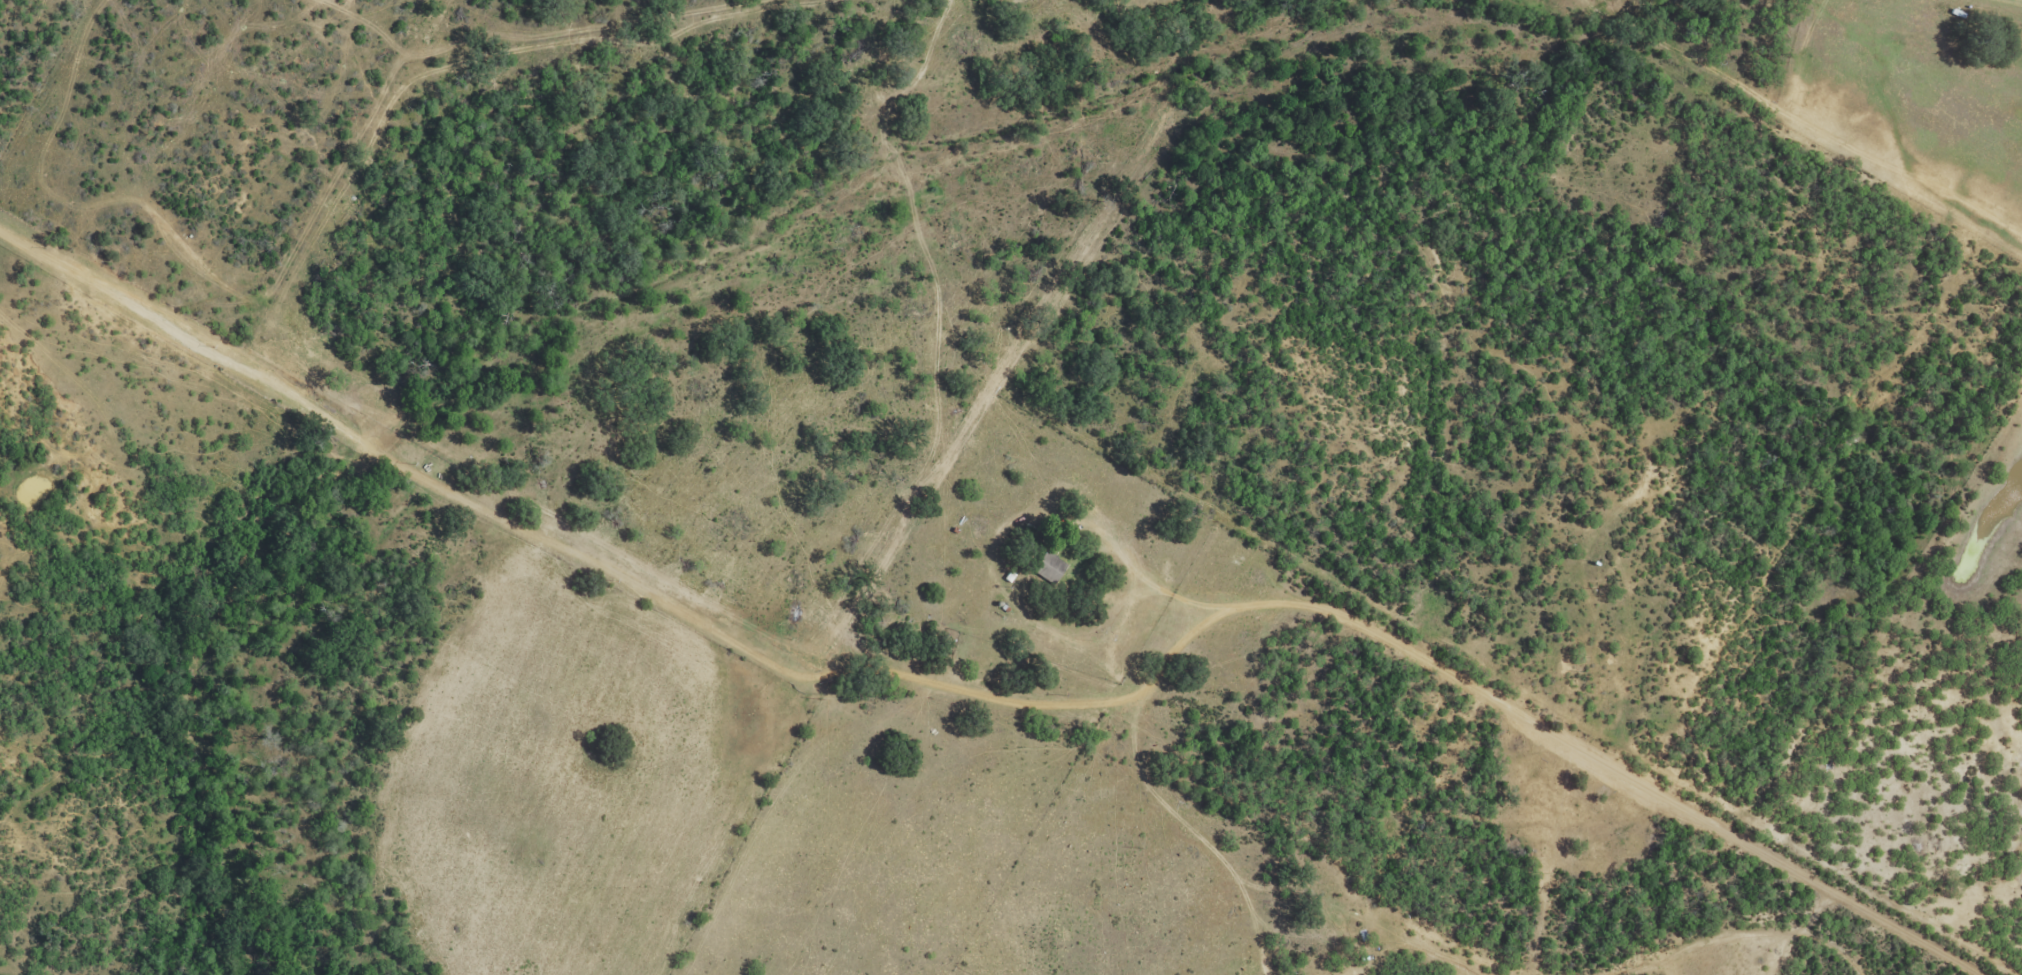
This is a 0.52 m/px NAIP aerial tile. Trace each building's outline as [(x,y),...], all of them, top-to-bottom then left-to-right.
[(1065,561),(1044,549),(1032,569),(1054,581),(1065,561)]
